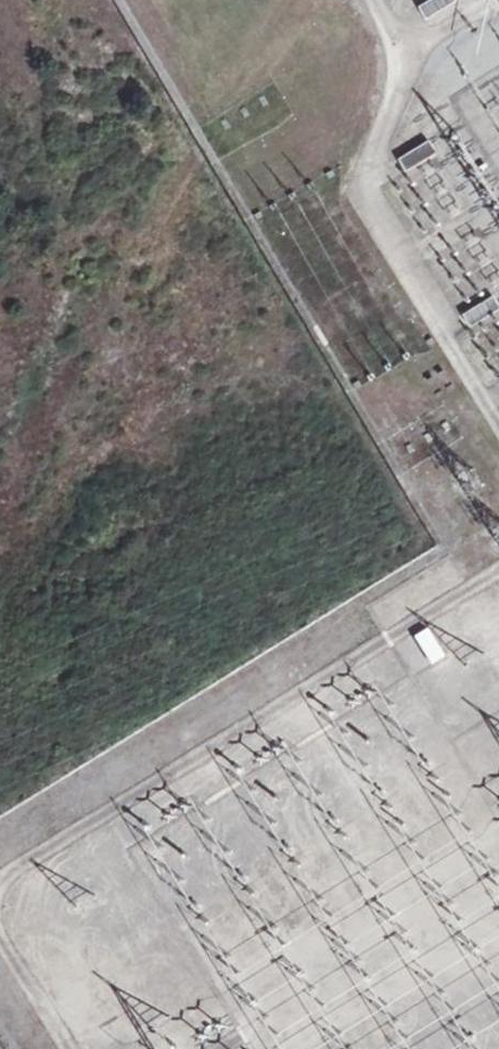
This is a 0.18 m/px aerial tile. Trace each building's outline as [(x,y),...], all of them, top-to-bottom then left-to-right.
[(457,0),(432,0),(419,8),(426,21),(458,2),(457,0)] [(427,138),(397,155),(405,168),(434,152),(427,138)] [(493,295),(462,313),(470,326),(498,308),(498,305),(493,295)] [(429,626),(417,633),(436,665),(448,658),(429,626)] [(409,637),(394,647),(413,679),(429,670),(409,637)]
